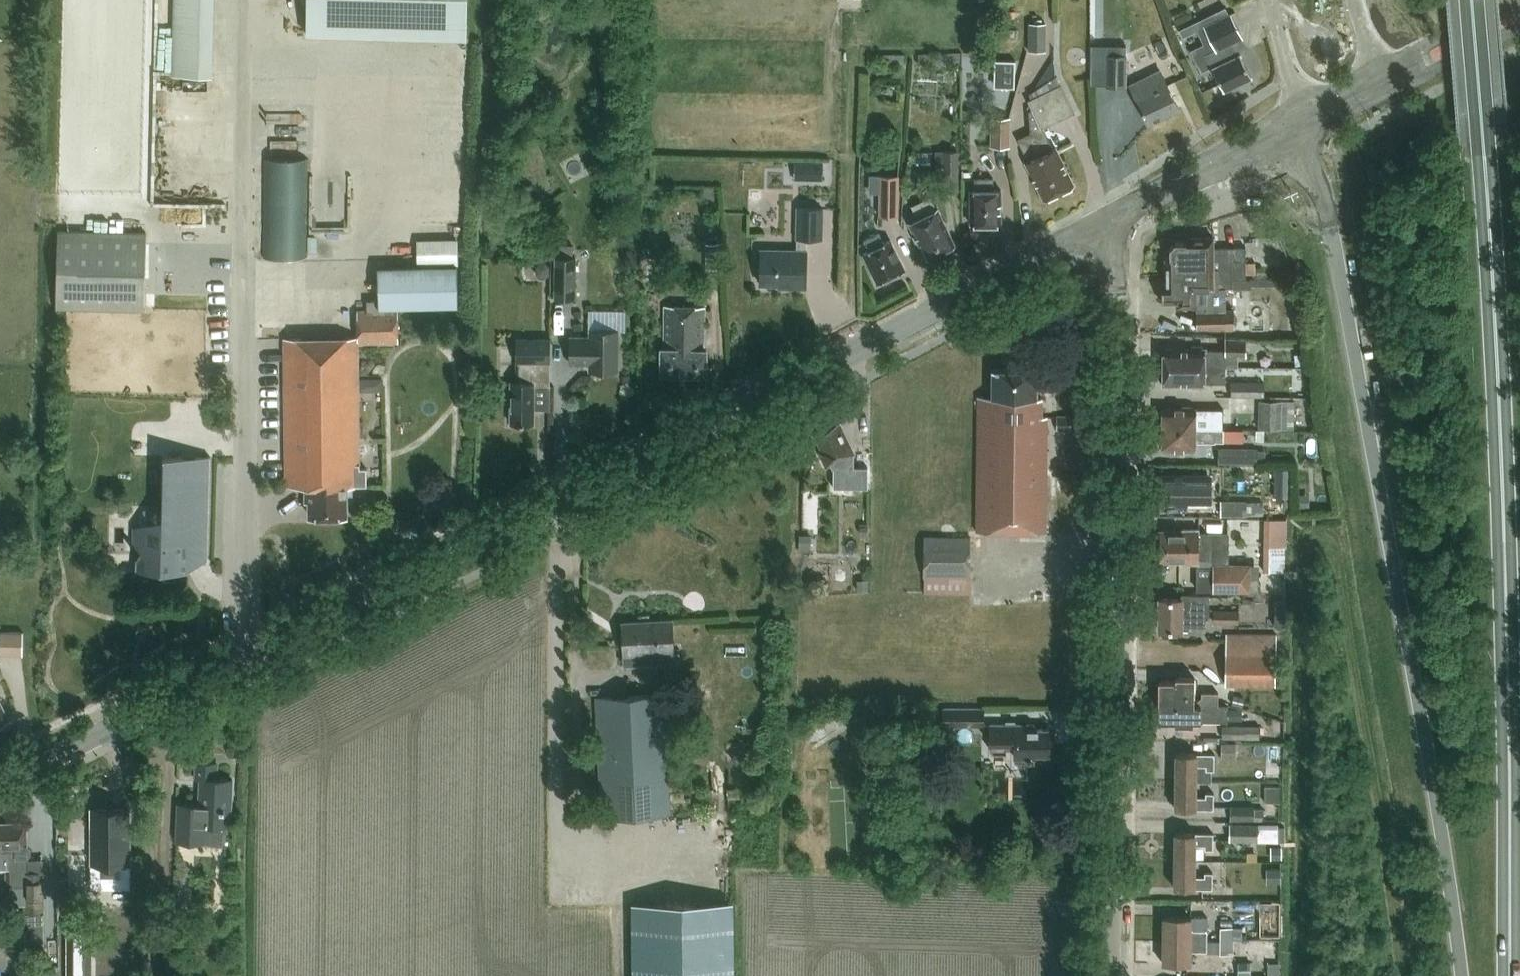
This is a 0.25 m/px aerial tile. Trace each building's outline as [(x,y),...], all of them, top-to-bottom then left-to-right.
[(222,0),(179,0),(178,73),(221,73),(222,0)] [(317,30),(477,36),(478,0),(318,0),(317,30)] [(1252,76),(1241,53),(1238,54),(1232,41),(1243,36),(1231,13),(1204,26),(1215,49),(1206,53),(1213,67),(1224,89),(1252,76)] [(1188,34),(1203,30),(1199,18),(1185,22),(1188,34)] [(1029,50),(1047,50),(1047,22),(1029,22),(1029,50)] [(886,63),(905,63),(905,54),(886,54),(886,63)] [(1107,54),(1107,86),(1127,86),(1127,54),(1107,54)] [(995,58),(995,86),(1016,87),(1017,58),(995,58)] [(1179,107),(1168,83),(1174,80),(1168,66),(1131,84),(1137,98),(1136,98),(1147,122),(1179,107)] [(1031,132),(1060,193),(1073,187),(1071,185),(1074,183),(1056,147),(1053,148),(1043,127),(1074,112),(1074,113),(1075,112),(1061,83),(1057,75),(1029,94),(1032,98),(1028,100),(1032,108),(1029,110),(1031,132)] [(1012,145),(1012,116),(991,116),(991,145),(1012,145)] [(1060,193),(1031,132),(1018,139),(1029,160),(1026,161),(1044,198),(1046,197),(1048,199),(1060,193)] [(936,151),(936,172),(945,172),(945,190),(960,189),(960,150),(936,151)] [(309,158),(265,158),(264,257),(308,258),(309,158)] [(810,162),(810,179),(824,180),(825,162),(810,162)] [(881,175),(880,216),(900,216),(900,175),(881,175)] [(1001,223),(1001,189),(994,189),(994,178),(975,178),(975,189),(971,189),(971,223),(1001,223)] [(910,222),(927,257),(955,244),(938,208),(937,209),(931,196),(912,205),(918,218),(910,222)] [(761,249),(761,267),(759,267),(758,277),(761,277),(761,283),(787,284),(786,287),(806,287),(807,250),(807,238),(822,238),(823,208),(798,207),(797,238),(797,250),(761,249)] [(59,229),(57,307),(146,309),(148,231),(59,229)] [(864,253),(877,281),(905,268),(891,239),(884,243),(879,233),(864,240),(869,251),(864,253)] [(1166,256),(1166,274),(1183,274),(1183,268),(1214,268),(1218,268),(1219,287),(1224,287),(1233,287),(1233,278),(1246,278),(1246,270),(1246,246),(1234,247),(1214,247),(1214,237),(1185,237),(1185,241),(1175,241),(1170,246),(1170,247),(1170,256),(1166,256)] [(358,310),(358,336),(285,337),(287,486),(307,485),(307,499),(310,499),(310,515),(347,515),(347,486),(357,486),(356,464),(360,464),(359,342),(399,342),(398,309),(394,309),(394,307),(458,306),(458,239),(417,239),(417,265),(378,265),(378,300),(367,300),(367,310),(358,310)] [(550,258),(557,258),(557,298),(578,298),(578,255),(574,255),(574,243),(550,243),(550,258)] [(708,243),(707,268),(720,268),(721,243),(708,243)] [(541,262),(537,266),(537,275),(541,278),(547,278),(550,274),(550,265),(547,262),(541,262)] [(1162,283),(1162,301),(1178,301),(1178,305),(1197,305),(1197,328),(1222,327),(1235,327),(1235,308),(1224,309),(1224,287),(1219,287),(1218,268),(1214,268),(1183,268),(1183,274),(1166,274),(1166,283),(1162,283)] [(1233,278),(1233,287),(1250,286),(1249,278),(1246,278),(1233,278)] [(662,373),(707,375),(707,350),(703,350),(704,306),(665,305),(665,348),(662,348),(662,373)] [(619,370),(619,330),(590,329),(590,336),(571,336),(571,363),(590,363),(590,369),(619,370)] [(551,338),(517,338),(517,361),(517,381),(512,381),(511,423),(534,423),(535,385),(550,386),(551,338)] [(1164,362),(1164,365),(1225,366),(1226,356),(1246,356),(1247,338),(1226,338),(1225,350),(1206,350),(1206,348),(1204,348),(1204,345),(1192,345),(1192,348),(1164,348),(1164,351),(1161,351),(1161,362),(1164,362)] [(1225,366),(1164,365),(1164,368),(1161,368),(1161,380),(1164,380),(1164,383),(1192,384),(1192,386),(1203,386),(1203,384),(1206,384),(1206,382),(1225,382),(1225,366)] [(977,530),(1046,531),(1047,416),(1042,416),(1042,397),(1037,397),(1037,370),(993,369),(993,396),(979,396),(977,530)] [(1232,395),(1266,396),(1266,382),(1232,382),(1232,395)] [(1260,399),(1260,427),(1296,428),(1296,399),(1260,399)] [(1163,407),(1163,428),(1216,428),(1224,428),(1224,408),(1196,408),(1192,408),(1192,405),(1183,405),(1183,408),(1163,407)] [(1055,416),(1055,428),(1069,428),(1069,416),(1055,416)] [(833,487),(836,487),(836,495),(854,495),(854,487),(868,488),(868,466),(854,466),(854,452),(840,422),(816,434),(823,449),(820,450),(827,465),(831,463),(833,467),(834,467),(833,487)] [(1163,428),(1163,449),(1183,449),(1183,451),(1192,452),(1192,449),(1196,449),(1196,442),(1215,442),(1216,441),(1224,441),(1224,428),(1216,428),(1163,428)] [(1220,446),(1219,463),(1229,463),(1229,470),(1259,470),(1259,462),(1259,450),(1259,446),(1220,446)] [(1259,450),(1259,462),(1267,462),(1267,450),(1259,450)] [(134,527),(133,543),(137,551),(137,553),(137,569),(188,569),(208,559),(211,456),(169,455),(167,540),(148,539),(149,521),(134,527)] [(1291,496),(1291,468),(1275,468),(1275,496),(1291,496)] [(1196,503),(1207,503),(1207,475),(1163,475),(1163,501),(1178,501),(1178,504),(1196,504),(1196,503)] [(1301,508),(1310,507),(1310,494),(1300,494),(1301,508)] [(1248,515),(1248,498),(1222,498),(1222,516),(1244,515),(1248,515)] [(1287,546),(1288,518),(1265,518),(1264,545),(1287,546)] [(1199,532),(1199,528),(1183,528),(1181,530),(1160,530),(1160,545),(1213,545),(1230,545),(1230,532),(1199,532)] [(813,550),(813,534),(801,534),(801,550),(813,550)] [(971,587),(972,535),(926,534),(925,575),(940,575),(940,586),(971,587)] [(1229,561),(1230,545),(1213,545),(1160,545),(1160,560),(1181,560),(1183,562),(1199,563),(1199,558),(1213,559),(1213,590),(1250,590),(1250,564),(1227,564),(1227,561),(1229,561)] [(859,589),(871,589),(871,579),(859,579),(859,589)] [(1181,597),(1159,597),(1159,629),(1188,629),(1188,626),(1206,627),(1206,616),(1209,616),(1210,594),(1181,594),(1181,597)] [(1276,599),(1277,624),(1288,624),(1288,598),(1276,599)] [(1216,623),(1240,623),(1240,609),(1216,609),(1216,623)] [(674,653),(672,619),(623,622),(624,656),(674,653)] [(25,631),(0,630),(0,647),(0,653),(24,654),(25,631)] [(1227,684),(1277,684),(1277,632),(1226,632),(1227,684)] [(1159,680),(1159,705),(1219,705),(1219,704),(1228,705),(1233,705),(1233,692),(1202,692),(1202,696),(1199,699),(1195,699),(1195,677),(1176,677),(1176,680),(1159,680)] [(670,814),(665,694),(597,697),(603,817),(670,814)] [(9,718),(0,700),(0,723),(9,718)] [(1219,705),(1159,705),(1158,720),(1175,721),(1175,724),(1193,724),(1193,721),(1228,721),(1228,705),(1219,704),(1219,705)] [(896,705),(896,714),(909,714),(909,705),(896,705)] [(1231,708),(1231,719),(1243,719),(1243,708),(1231,708)] [(944,709),(944,724),(985,724),(985,709),(944,709)] [(928,724),(923,734),(939,742),(944,732),(928,724)] [(1035,754),(1050,754),(1050,728),(1034,728),(1034,724),(990,724),(990,749),(994,753),(1007,753),(1007,748),(1015,748),(1015,757),(1035,757),(1035,754)] [(1223,724),(1223,738),(1262,738),(1262,724),(1223,724)] [(1222,743),(1221,758),(1236,758),(1237,743),(1222,743)] [(1176,752),(1176,780),(1196,780),(1212,781),(1212,769),(1214,769),(1214,753),(1197,753),(1176,752)] [(178,803),(177,829),(177,840),(225,842),(225,831),(230,831),(232,778),(217,778),(217,763),(196,762),(196,777),(201,777),(200,804),(178,803)] [(1176,780),(1175,808),(1214,809),(1214,792),(1206,792),(1206,796),(1196,796),(1196,780),(1176,780)] [(1231,820),(1255,820),(1255,808),(1255,806),(1231,806),(1231,820)] [(130,808),(92,808),(92,862),(130,862),(130,808)] [(1255,820),(1263,820),(1263,816),(1264,816),(1264,808),(1255,808),(1255,820)] [(7,874),(7,887),(26,886),(26,912),(44,912),(43,871),(26,872),(25,858),(28,858),(28,844),(26,844),(26,823),(0,824),(0,874),(7,874)] [(1258,839),(1258,824),(1230,823),(1230,841),(1258,841),(1258,839)] [(1258,839),(1258,841),(1278,841),(1278,824),(1258,824),(1258,839)] [(1175,832),(1175,859),(1195,860),(1195,844),(1205,844),(1205,849),(1213,849),(1213,833),(1175,832)] [(1272,847),(1272,859),(1283,860),(1283,847),(1272,847)] [(1195,876),(1195,860),(1175,859),(1174,887),(1213,888),(1213,872),(1205,872),(1205,876),(1195,876)] [(1267,884),(1281,884),(1281,868),(1267,869),(1267,884)] [(1241,884),(1239,893),(1261,896),(1262,887),(1241,884)] [(642,901),(642,975),(648,975),(649,973),(676,973),(660,968),(660,961),(693,961),(663,952),(662,952),(669,932),(685,937),(689,923),(689,938),(692,939),(710,939),(710,919),(711,915),(711,905),(700,902),(642,901)] [(742,901),(724,901),(724,906),(717,906),(717,919),(716,919),(716,931),(718,931),(718,939),(730,939),(730,951),(717,952),(717,975),(728,975),(743,975),(742,901)] [(1264,906),(1263,919),(1283,919),(1283,906),(1264,906)] [(45,913),(31,913),(32,955),(47,955),(45,913)] [(1164,916),(1163,939),(1207,940),(1207,929),(1191,929),(1191,916),(1164,916)] [(61,975),(98,975),(98,921),(61,921),(61,975)] [(1222,926),(1222,940),(1235,940),(1235,938),(1235,926),(1222,926)] [(1235,926),(1235,938),(1244,938),(1244,926),(1235,926)] [(1207,950),(1207,940),(1163,939),(1163,963),(1191,963),(1191,950),(1207,950)] [(1222,953),(1235,953),(1235,940),(1222,940),(1222,953)] [(1229,959),(1229,974),(1255,974),(1255,959),(1229,959)] [(61,965),(36,965),(36,975),(61,975),(61,965)]
